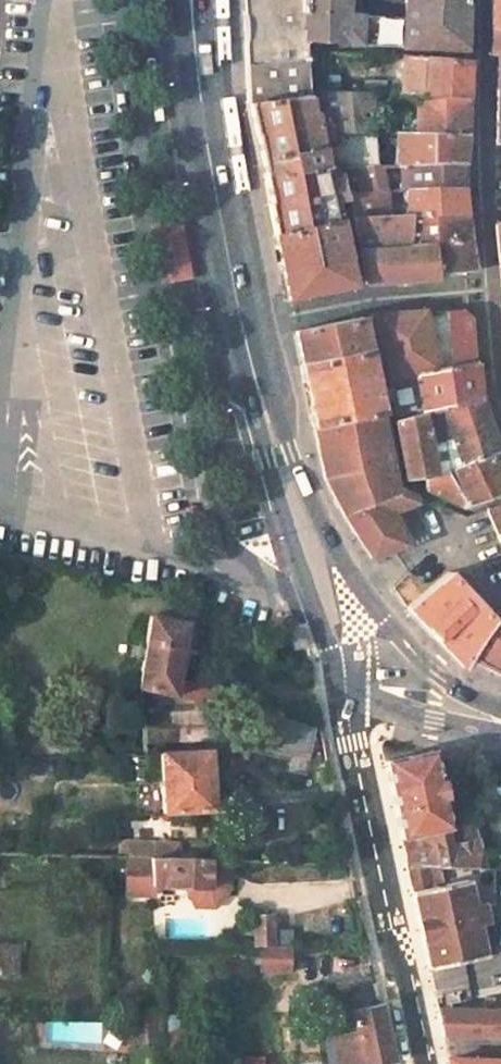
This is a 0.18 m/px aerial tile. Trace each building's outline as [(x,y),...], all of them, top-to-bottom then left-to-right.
[(242,21),(248,100),(308,94),(308,41),(305,41),(305,0),(241,0),(242,21)] [(305,41),(308,41),(464,48),(466,0),(404,0),(404,15),(356,14),(345,14),(345,0),(305,0),(305,41)] [(489,24),(500,25),(500,0),(489,0),(489,24)] [(489,24),(490,50),(496,51),(500,52),(500,25),(489,24)] [(467,58),(402,55),(399,92),(414,92),(465,93),(467,58)] [(391,92),(322,90),(324,108),(329,128),(370,130),(369,105),(391,106),(391,92)] [(465,93),(414,92),(414,132),(462,135),(465,93)] [(308,94),(248,100),(251,135),(255,135),(257,144),(268,202),(265,202),(272,233),(337,219),(333,198),(338,197),(341,197),(341,200),(345,200),(345,196),(348,195),(347,191),(341,170),(334,172),(327,173),(319,137),(325,136),(331,135),(329,128),(324,108),(319,110),(313,111),(308,94)] [(370,130),(329,128),(331,135),(340,168),(371,167),(370,130)] [(414,132),(394,131),(394,165),(405,164),(461,162),(462,135),(414,132)] [(461,162),(405,164),(407,189),(460,186),(461,162)] [(371,167),(340,168),(341,170),(347,191),(379,190),(375,166),(371,167)] [(407,189),(405,189),(406,213),(463,210),(460,186),(407,189)] [(379,190),(347,191),(348,195),(353,216),(384,215),(384,190),(379,190)] [(463,210),(406,213),(408,239),(432,238),(467,236),(463,210)] [(384,215),(353,216),(358,250),(409,245),(408,239),(406,213),(384,215)] [(337,219),(272,233),(276,256),(285,298),(334,287),(352,282),(340,218),(337,219)] [(178,221),(144,229),(155,276),(188,269),(178,221)] [(467,236),(432,238),(437,269),(473,267),(467,236)] [(432,238),(408,239),(409,245),(358,250),(364,281),(437,274),(437,269),(432,238)] [(386,310),(371,312),(384,375),(475,356),(472,313),(460,303),(386,310)] [(327,320),(292,329),(299,362),(366,346),(365,344),(369,344),(368,337),(365,338),(360,312),(327,320)] [(366,346),(299,362),(306,395),(311,423),(379,410),(376,396),(382,395),(388,394),(385,381),(380,382),(373,384),(366,346)] [(475,356),(384,375),(385,381),(388,394),(391,415),(482,392),(475,362),(475,356)] [(482,392),(391,415),(404,476),(420,472),(419,471),(431,467),(425,438),(452,431),(454,418),(486,409),(482,392)] [(454,418),(452,431),(461,458),(496,446),(487,415),(486,409),(454,418)] [(387,453),(379,410),(311,423),(317,450),(322,473),(343,516),(348,524),(351,528),(369,553),(399,542),(387,509),(413,500),(414,492),(393,483),(389,461),(387,453)] [(452,431),(425,438),(431,467),(461,458),(452,431)] [(419,471),(420,472),(422,484),(463,503),(500,489),(500,458),(496,446),(461,458),(431,467),(419,471)] [(484,505),(486,510),(500,545),(500,499),(484,505)] [(465,587),(445,565),(405,603),(434,636),(460,664),(465,657),(463,655),(487,614),(487,613),(473,597),(466,604),(457,594),(465,587)] [(497,607),(487,613),(487,614),(494,618),(500,614),(500,613),(497,607)] [(144,612),(132,684),(135,719),(138,745),(205,737),(202,700),(234,708),(236,697),(211,686),(189,681),(166,676),(178,620),(144,612)] [(487,614),(463,655),(465,657),(500,670),(500,623),(494,618),(487,614)] [(213,672),(192,667),(189,681),(211,686),(213,672)] [(258,750),(308,759),(314,728),(263,720),(258,750)] [(204,750),(154,754),(159,812),(210,808),(204,750)] [(384,761),(401,841),(406,865),(431,866),(480,869),(482,843),(452,842),(433,752),(384,761)] [(148,842),(112,841),(113,858),(130,859),(147,859),(150,859),(148,842)] [(178,844),(148,842),(150,859),(178,861),(178,844)] [(147,859),(130,859),(131,880),(130,886),(130,912),(149,913),(149,891),(147,859)] [(150,859),(147,859),(149,891),(158,891),(187,893),(206,894),(207,862),(178,861),(150,859)] [(226,863),(207,862),(206,894),(187,893),(195,912),(215,913),(225,894),(226,863)] [(431,866),(406,865),(416,913),(420,931),(429,969),(485,957),(479,930),(487,929),(481,895),(471,897),(468,879),(437,886),(431,866)] [(273,917),(252,916),(251,948),(260,949),(274,949),(273,917)] [(0,948),(0,971),(16,972),(17,949),(0,948)] [(274,949),(260,949),(260,974),(289,976),(289,950),(274,949)] [(376,1006),(330,1013),(335,1039),(327,1040),(332,1063),(389,1063),(387,1056),(376,1006)] [(464,1010),(447,1011),(444,1025),(445,1035),(500,1039),(500,1012),(464,1010)] [(157,1014),(138,1014),(140,1039),(158,1040),(157,1014)] [(159,1055),(160,1063),(178,1063),(178,1055),(159,1055)]
